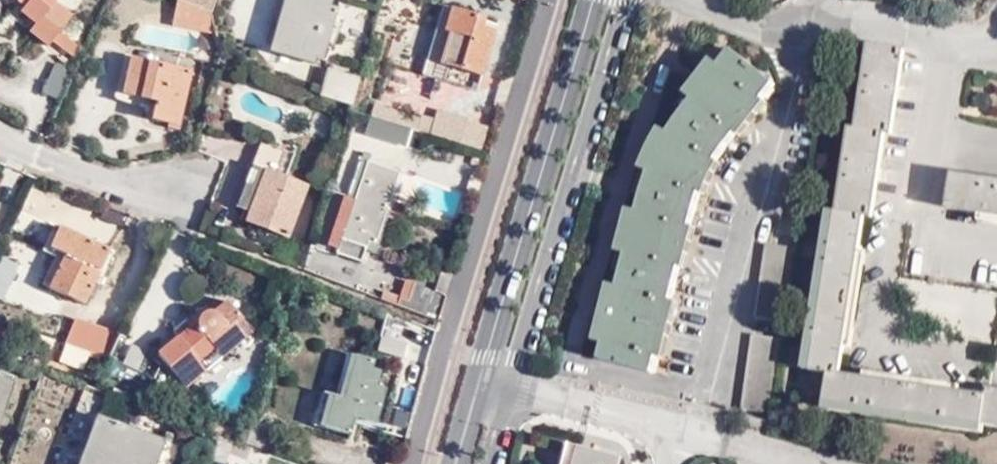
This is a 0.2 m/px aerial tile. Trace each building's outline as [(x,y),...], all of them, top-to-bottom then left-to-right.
[(28,2),(24,7),(20,12),(35,24),(29,32),(48,48),(73,15),(56,2),(58,0),(26,0),(28,2)] [(213,16),(177,0),(176,0),(172,25),(218,34),(213,16)] [(219,0),(177,0),(213,16),(219,0)] [(303,0),(293,0),(277,56),(314,67),(331,8),(303,0)] [(477,91),(495,32),(475,26),(478,17),(442,6),(422,75),(477,91)] [(864,129),(877,45),(869,44),(857,128),(864,129)] [(984,426),(986,418),(996,420),(996,391),(987,389),(986,397),(859,378),(839,375),(844,345),(864,218),(872,220),(877,183),(884,135),(891,136),(897,97),(905,50),(877,45),(864,129),(857,128),(845,212),(836,211),(810,370),(829,373),(825,403),(984,426)] [(609,308),(605,320),(610,321),(599,360),(654,374),(658,357),(672,301),(680,269),(692,227),(701,194),(709,176),(718,161),(738,133),(749,118),(764,100),(777,86),(733,49),(710,77),(707,75),(700,85),(703,88),(682,113),(677,120),(669,132),(661,147),(658,145),(652,156),(656,157),(649,173),(642,193),(634,227),(630,226),(627,238),(630,239),(612,309),(609,308)] [(179,125),(191,73),(131,59),(123,94),(156,102),(152,118),(179,125)] [(355,91),(359,79),(328,70),(325,82),(355,91)] [(700,85),(707,75),(703,71),(699,76),(695,81),(700,85)] [(352,105),(355,91),(325,82),(320,96),(352,105)] [(407,147),(411,129),(371,117),(366,135),(407,147)] [(850,127),(836,211),(845,212),(857,128),(850,127)] [(245,221),(288,238),(313,172),(290,163),(294,152),(263,141),(238,208),(248,212),(245,221)] [(647,154),(652,156),(658,145),(653,142),(652,143),(650,148),(647,154)] [(375,245),(399,172),(366,161),(336,254),(361,263),(368,242),(375,245)] [(952,181),(947,208),(996,215),(996,187),(952,181)] [(803,369),(810,370),(836,211),(828,210),(803,369)] [(621,237),(627,238),(630,226),(624,224),(623,230),(621,237)] [(110,250),(60,227),(51,249),(65,255),(50,288),(85,304),(110,250)] [(3,301),(19,265),(0,257),(0,300),(3,301)] [(438,321),(445,297),(439,293),(414,283),(408,300),(400,297),(397,306),(438,321)] [(254,333),(227,300),(213,312),(210,311),(207,311),(206,312),(204,313),(202,314),(200,316),(199,318),(198,320),(193,314),(174,329),(179,335),(177,337),(215,382),(251,352),(243,342),(254,333)] [(600,319),(605,320),(609,308),(603,307),(601,312),(600,319)] [(66,343),(109,358),(120,333),(76,317),(66,343)] [(162,352),(120,333),(109,358),(95,389),(138,405),(162,352)] [(742,410),(772,414),(784,339),(754,335),(742,410)] [(383,338),(379,351),(403,358),(407,346),(383,338)] [(372,369),(374,361),(351,355),(339,399),(323,394),(315,425),(352,435),(356,417),(377,423),(386,389),(376,387),(380,371),(372,369)] [(13,397),(0,392),(0,433),(13,397)] [(984,434),(984,426),(825,403),(823,410),(984,434)] [(984,426),(996,428),(996,420),(986,418),(984,426)] [(168,448),(99,425),(86,463),(162,463),(168,448)] [(573,455),(570,463),(615,463),(573,455)]
